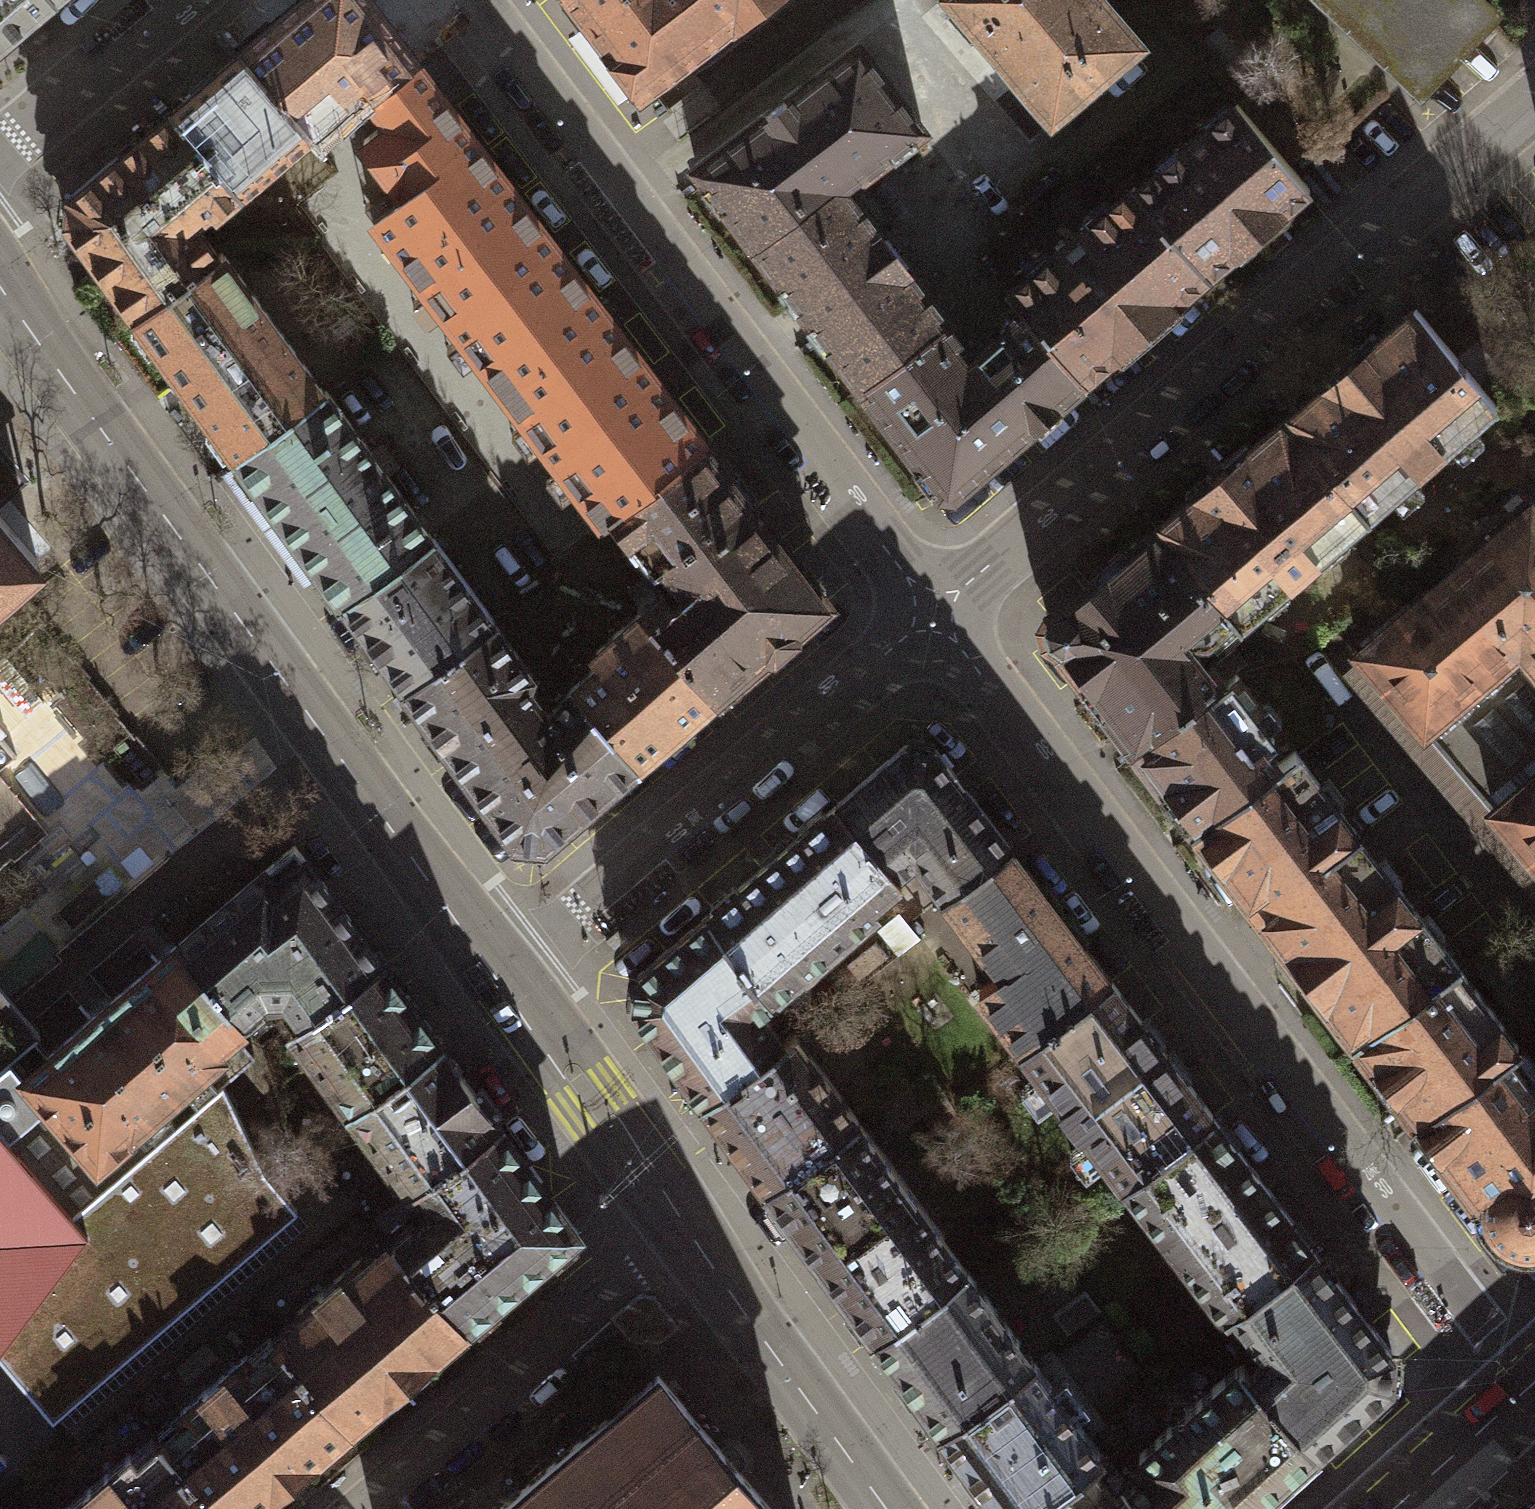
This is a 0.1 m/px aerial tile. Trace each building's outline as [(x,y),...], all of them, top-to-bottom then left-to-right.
[(54,2),(52,0),(0,0),(0,48),(54,2)] [(416,63),(368,0),(303,0),(240,53),(311,136),(361,92),(368,100),(416,63)] [(642,93),(764,0),(571,0),(642,93)] [(1052,126),(1144,48),(1104,0),(945,0),(1052,126)] [(1421,85),(1493,10),(1483,0),(1331,0),(1421,85)] [(698,170),(753,242),(836,179),(843,188),(845,187),(921,129),(860,48),(698,170)] [(240,53),(170,113),(240,196),(311,136),(240,53)] [(416,63),(368,100),(386,124),(360,144),(401,197),(374,217),(406,259),(507,183),(416,63)] [(1134,192),(1207,276),(1310,189),(1237,104),(1134,192)] [(217,253),(195,222),(212,208),(218,215),(240,196),(170,113),(69,197),(66,224),(134,318),(220,257),(217,253)] [(845,187),(843,188),(836,179),(753,242),(863,386),(948,322),(845,187)] [(505,389),(605,313),(507,183),(406,259),(505,389)] [(1207,276),(1134,192),(1131,189),(1010,292),(1023,307),(1085,380),(1207,276)] [(223,254),(220,257),(134,318),(236,458),(325,394),(223,254)] [(1085,380),(1023,307),(969,351),(948,322),(863,386),(943,493),(953,494),(1085,380)] [(1413,310),(1285,420),(1367,515),(1495,406),(1413,310)] [(605,313),(505,389),(604,519),(610,515),(705,443),(605,313)] [(333,592),(342,604),(434,538),(425,525),(415,512),(327,392),(325,394),(236,458),(324,579),(333,592)] [(1239,624),(1367,515),(1285,420),(1157,529),(1233,617),(1239,624)] [(656,568),(663,563),(711,526),(718,535),(754,508),(705,443),(610,515),(630,542),(634,540),(656,568)] [(31,479),(0,444),(0,506),(31,479)] [(1358,653),(1534,861),(1534,511),(1531,506),(1358,653)] [(797,627),(826,603),(754,508),(718,535),(711,526),(663,563),(682,589),(691,582),(695,587),(675,602),(665,588),(640,611),(715,697),(765,653),(770,658),(801,632),(797,627)] [(37,559),(0,516),(0,591),(37,559)] [(1047,639),(1057,646),(1137,751),(1222,687),(1186,640),(1191,637),(1193,640),(1208,639),(1233,617),(1157,529),(1061,611),(1051,614),(1044,624),(1047,639)] [(342,604),(403,689),(495,622),(434,538),(342,604)] [(600,662),(571,687),(637,764),(715,697),(640,611),(592,653),(600,662)] [(571,687),(548,713),(528,685),(533,674),(495,622),(403,689),(513,839),(544,844),(637,764),(571,687)] [(1137,751),(1198,830),(1281,766),(1267,747),(1274,741),(1253,713),(1262,706),(1238,675),(1222,687),(1137,751)] [(836,804),(896,872),(899,870),(915,857),(943,895),(1008,846),(936,747),(905,745),(836,804)] [(1224,865),(1258,909),(1358,834),(1298,754),(1281,766),(1198,830),(1205,839),(1203,844),(1204,850),(1211,860),(1217,864),(1224,865)] [(896,872),(836,804),(708,914),(771,999),(802,972),(803,974),(879,908),(874,902),(904,876),(899,870),(896,872)] [(1283,943),(1358,1041),(1458,966),(1384,868),(1371,851),(1358,834),(1258,909),(1270,926),(1283,943)] [(281,987),(303,1020),(381,964),(294,844),(177,945),(239,1018),(265,995),(266,1008),(283,1004),(281,987)] [(1022,1049),(1111,981),(1018,858),(1008,846),(943,895),(953,907),(1001,971),(977,989),(1022,1049)] [(771,999),(708,914),(636,974),(633,1005),(703,1100),(784,1041),(782,1039),(759,1008),(771,999)] [(239,1018),(177,945),(49,1054),(17,1080),(91,1166),(200,1074),(226,1053),(220,1046),(240,1030),(241,1025),(239,1018)] [(350,1110),(440,1045),(381,964),(303,1020),(291,1029),(350,1110)] [(1518,1045),(1458,966),(1358,1041),(1378,1068),(1377,1079),(1387,1092),(1396,1092),(1418,1121),(1507,1054),(1518,1045)] [(1125,1184),(1214,1117),(1111,981),(1022,1049),(1064,1104),(1060,1106),(1080,1132),(1083,1130),(1125,1184)] [(38,1029),(0,985),(0,1062),(33,1035),(38,1029)] [(766,1187),(859,1120),(794,1030),(782,1039),(784,1041),(703,1100),(766,1187)] [(216,1090),(200,1074),(91,1166),(17,1080),(49,1054),(33,1035),(0,1062),(0,1356),(53,1418),(299,1210),(263,1170),(223,1084),(216,1090)] [(421,1183),(499,1126),(440,1045),(350,1110),(409,1191),(421,1183)] [(1507,1054),(1418,1121),(1422,1126),(1420,1135),(1429,1147),(1439,1149),(1482,1207),(1485,1221),(1492,1233),(1503,1243),(1517,1249),(1531,1250),(1534,1249),(1534,1091),(1507,1054)] [(1234,1309),(1314,1249),(1214,1117),(1125,1184),(1227,1318),(1236,1311),(1234,1309)] [(874,1336),(967,1269),(859,1120),(766,1187),(874,1336)] [(576,1232),(499,1126),(421,1183),(441,1209),(397,1247),(465,1326),(576,1232)] [(301,1320),(277,1341),(349,1425),(465,1326),(397,1247),(393,1242),(368,1263),(362,1255),(295,1313),(301,1320)] [(1236,1311),(1270,1355),(1253,1371),(1249,1374),(1316,1447),(1389,1381),(1393,1351),(1314,1249),(1234,1309),(1236,1311)] [(1034,1361),(967,1269),(874,1336),(941,1428),(1034,1361)] [(349,1425),(277,1341),(252,1362),(247,1355),(180,1412),(186,1418),(162,1439),(221,1508),(251,1508),(349,1425)] [(941,1428),(1000,1508),(1026,1508),(1091,1462),(1093,1464),(1099,1460),(1099,1449),(1034,1361),(941,1428)] [(1129,1485),(1146,1508),(1248,1508),(1316,1447),(1249,1374),(1253,1371),(1244,1362),(1238,1362),(1138,1453),(1138,1461),(1146,1469),(1129,1485)] [(657,1375),(498,1508),(771,1508),(657,1375)] [(162,1439),(137,1460),(131,1452),(64,1508),(221,1508),(162,1439)] [(1091,1462),(1026,1508),(1146,1508),(1129,1485),(1116,1496),(1093,1464),(1091,1462)] [(1516,1508),(1534,1508),(1534,1492),(1516,1508)]
